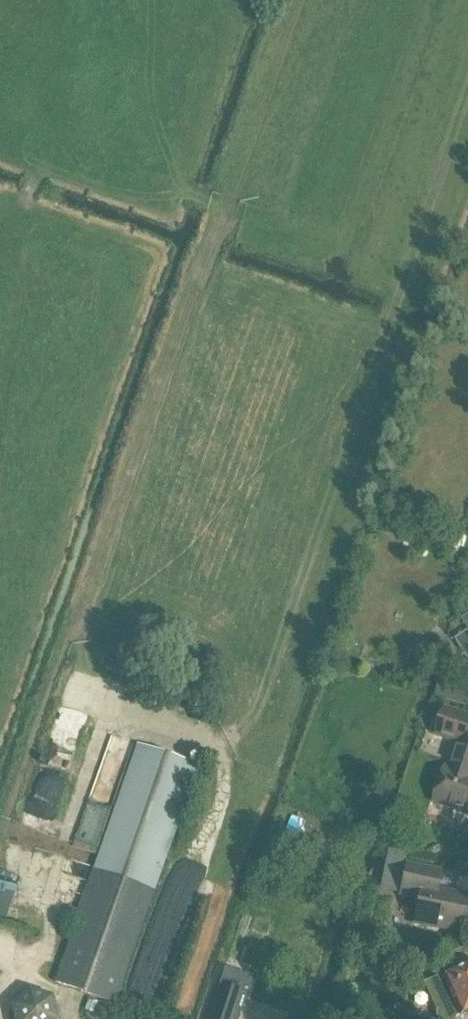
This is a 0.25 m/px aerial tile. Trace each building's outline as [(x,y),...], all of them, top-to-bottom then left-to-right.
[(455,639),(457,643),(459,646),(464,653),(467,659),(467,631),(455,639)] [(437,695),(467,706),(467,688),(459,685),(462,674),(445,669),(441,680),(443,680),(437,695)] [(452,806),(451,809),(467,814),(467,714),(445,707),(435,737),(457,744),(449,769),(446,768),(434,803),(436,803),(437,801),(452,806)] [(136,744),(75,922),(54,983),(116,1005),(156,889),(155,889),(198,767),(136,744)] [(436,929),(436,926),(463,932),(467,909),(467,899),(436,892),(440,873),(407,866),(401,896),(419,899),(414,925),(436,929)] [(439,1018),(440,1018),(454,1018),(456,1017),(462,1014),(463,1015),(467,1012),(467,967),(446,977),(446,979),(439,982),(438,978),(426,983),(439,1011),(438,1015),(439,1018)] [(236,1012),(240,1014),(247,993),(216,983),(204,1018),(234,1018),(236,1012)] [(11,1007),(13,1018),(59,1018),(54,997),(29,990),(11,1007)]
